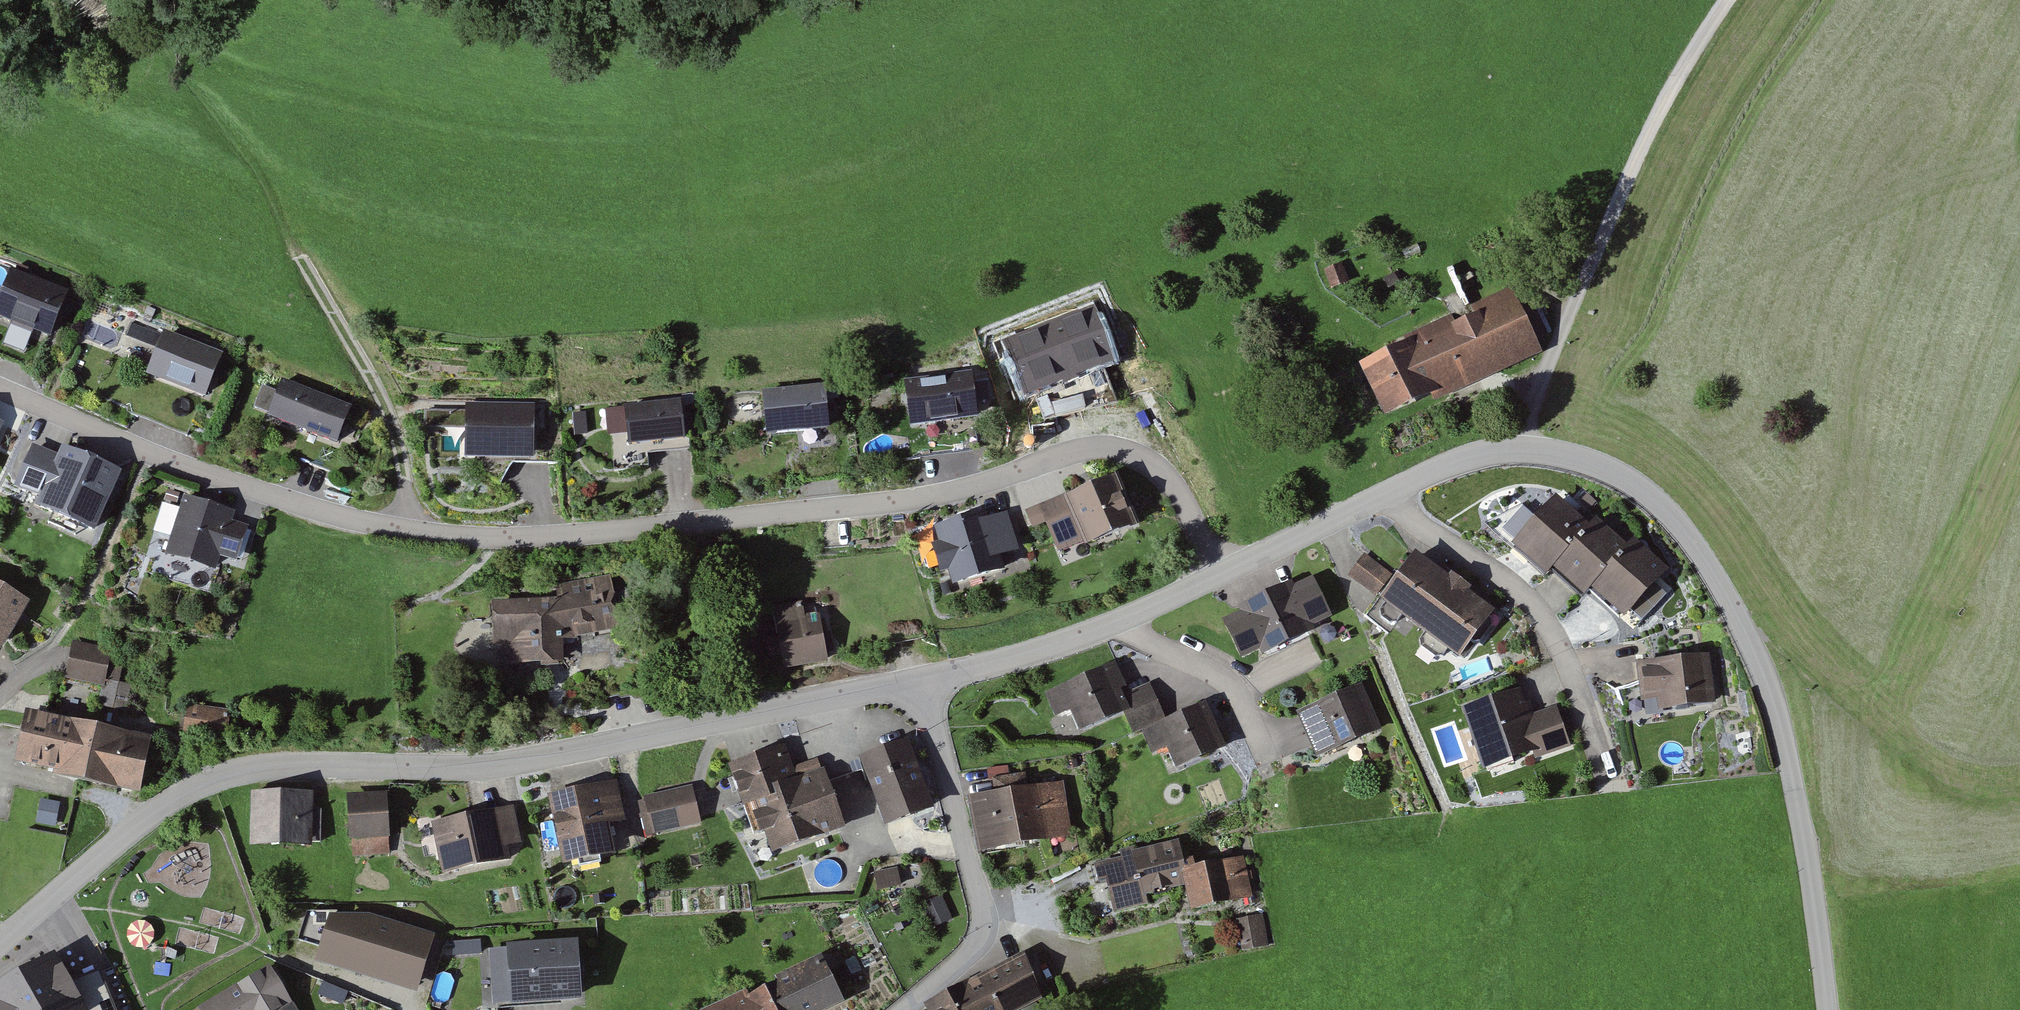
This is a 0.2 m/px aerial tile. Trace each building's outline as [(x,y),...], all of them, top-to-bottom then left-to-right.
[(13,266),(0,297),(0,310),(49,331),(67,289),(13,266)] [(1511,290),(1345,361),(1369,418),(1417,397),(1420,405),(1539,355),(1511,290)] [(1095,306),(1003,341),(1025,396),(1116,361),(1095,306)] [(7,346),(28,352),(34,330),(13,324),(7,346)] [(220,347),(160,325),(142,373),(202,395),(220,347)] [(961,374),(894,383),(899,423),(966,414),(961,374)] [(352,399),(283,375),(268,418),(337,441),(352,399)] [(829,383),(763,386),(765,429),(831,426),(829,383)] [(684,395),(624,399),(627,439),(687,436),(684,395)] [(536,404),(464,405),(465,409),(465,421),(465,454),(536,453),(536,404)] [(465,421),(465,409),(422,410),(422,422),(465,421)] [(119,465),(67,444),(63,454),(36,443),(21,479),(48,490),(44,500),(96,522),(119,465)] [(1115,471),(1030,503),(1049,552),(1133,520),(1115,471)] [(235,507),(181,492),(163,554),(209,567),(213,553),(236,560),(246,523),(231,519),(235,507)] [(1536,576),(1540,571),(1580,524),(1545,494),(1501,546),(1536,576)] [(1006,512),(938,529),(950,577),(1018,560),(1006,512)] [(1585,519),(1580,524),(1540,571),(1573,599),(1582,588),(1618,547),(1585,519)] [(1625,539),(1618,547),(1582,588),(1615,616),(1657,566),(1625,539)] [(1396,574),(1372,557),(1355,580),(1380,597),(1375,604),(1462,665),(1495,617),(1481,606),(1431,572),(1409,556),(1396,574)] [(1304,577),(1214,618),(1236,666),(1326,625),(1304,577)] [(556,600),(488,602),(489,644),(505,643),(505,663),(548,662),(548,636),(612,634),(611,580),(556,581),(556,600)] [(0,584),(0,650),(30,604),(0,584)] [(799,600),(768,605),(778,673),(826,665),(818,618),(802,620),(799,600)] [(108,649),(69,642),(62,678),(99,685),(94,712),(125,718),(131,686),(120,684),(122,669),(105,666),(108,649)] [(1707,655),(1632,662),(1636,701),(1651,699),(1652,711),(1711,706),(1707,655)] [(1127,720),(1141,715),(1133,694),(1122,666),(1045,696),(1056,724),(1072,718),(1081,739),(1127,720)] [(1127,720),(1132,733),(1163,720),(1150,687),(1133,694),(1141,715),(1127,720)] [(1376,727),(1358,688),(1294,717),(1312,757),(1376,727)] [(1513,689),(1452,709),(1471,771),(1530,752),(1533,762),(1573,750),(1559,707),(1533,715),(1530,703),(1519,706),(1513,689)] [(221,711),(182,707),(179,739),(217,743),(221,711)] [(1224,749),(1209,711),(1142,737),(1152,760),(1165,754),(1171,771),(1224,749)] [(156,739),(19,718),(16,740),(12,763),(54,769),(52,778),(109,786),(148,792),(156,739)] [(912,738),(861,754),(882,820),(933,804),(912,738)] [(785,741),(731,756),(744,805),(756,802),(769,848),(841,829),(824,764),(794,772),(785,741)] [(620,778),(548,789),(559,861),(613,853),(608,822),(626,820),(620,778)] [(694,785),(641,798),(650,836),(703,824),(694,785)] [(1066,785),(1017,792),(1025,845),(1073,838),(1066,785)] [(313,789),(252,788),(250,841),(312,843),(313,789)] [(974,852),(1025,845),(1017,792),(967,800),(974,852)] [(386,794),(343,794),(343,853),(386,852),(386,794)] [(517,804),(428,817),(435,869),(507,858),(504,839),(521,836),(517,804)] [(1144,892),(1187,882),(1184,873),(1178,846),(1089,867),(1093,886),(1108,882),(1115,911),(1147,904),(1144,892)] [(1242,859),(1184,873),(1187,882),(1193,908),(1250,894),(1242,859)] [(1260,915),(1238,919),(1242,949),(1264,946),(1260,915)] [(360,916),(324,917),(311,961),(407,994),(426,934),(360,916)] [(574,946),(491,951),(494,1001),(577,996),(574,946)] [(99,962),(55,980),(41,955),(0,978),(0,1009),(118,1009),(99,962)] [(921,1006),(923,1009),(1025,1009),(1040,1003),(1019,959),(921,1006)] [(779,979),(794,1009),(827,1009),(839,1005),(818,960),(779,979)] [(197,1009),(292,1009),(267,969),(197,1009)] [(779,979),(748,993),(756,1009),(794,1009),(779,979)] [(748,993),(746,988),(699,1009),(756,1009),(748,993)]
